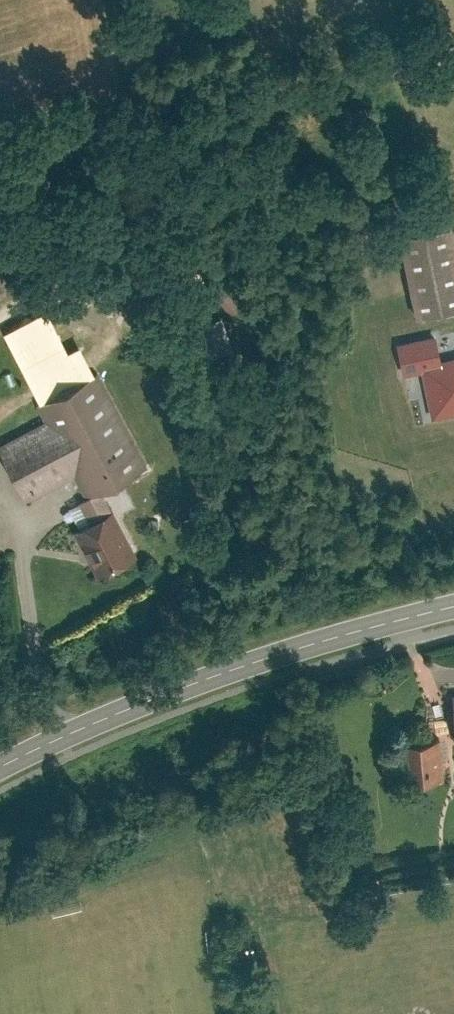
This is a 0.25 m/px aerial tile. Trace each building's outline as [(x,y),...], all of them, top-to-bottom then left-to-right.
[(396,243),(416,323),(453,313),(453,259),(447,230),(396,243)] [(41,313),(1,335),(41,405),(89,377),(98,372),(84,344),(66,354),(41,313)] [(404,368),(421,364),(441,360),(435,335),(399,344),(404,368)] [(421,364),(433,416),(453,411),(453,357),(441,360),(421,364)] [(0,449),(0,473),(21,511),(66,487),(77,507),(60,516),(68,531),(103,512),(97,501),(144,475),(89,377),(41,405),(24,414),(34,430),(0,449)] [(142,559),(112,511),(72,535),(102,583),(142,559)] [(429,733),(401,735),(404,777),(432,775),(429,733)]
